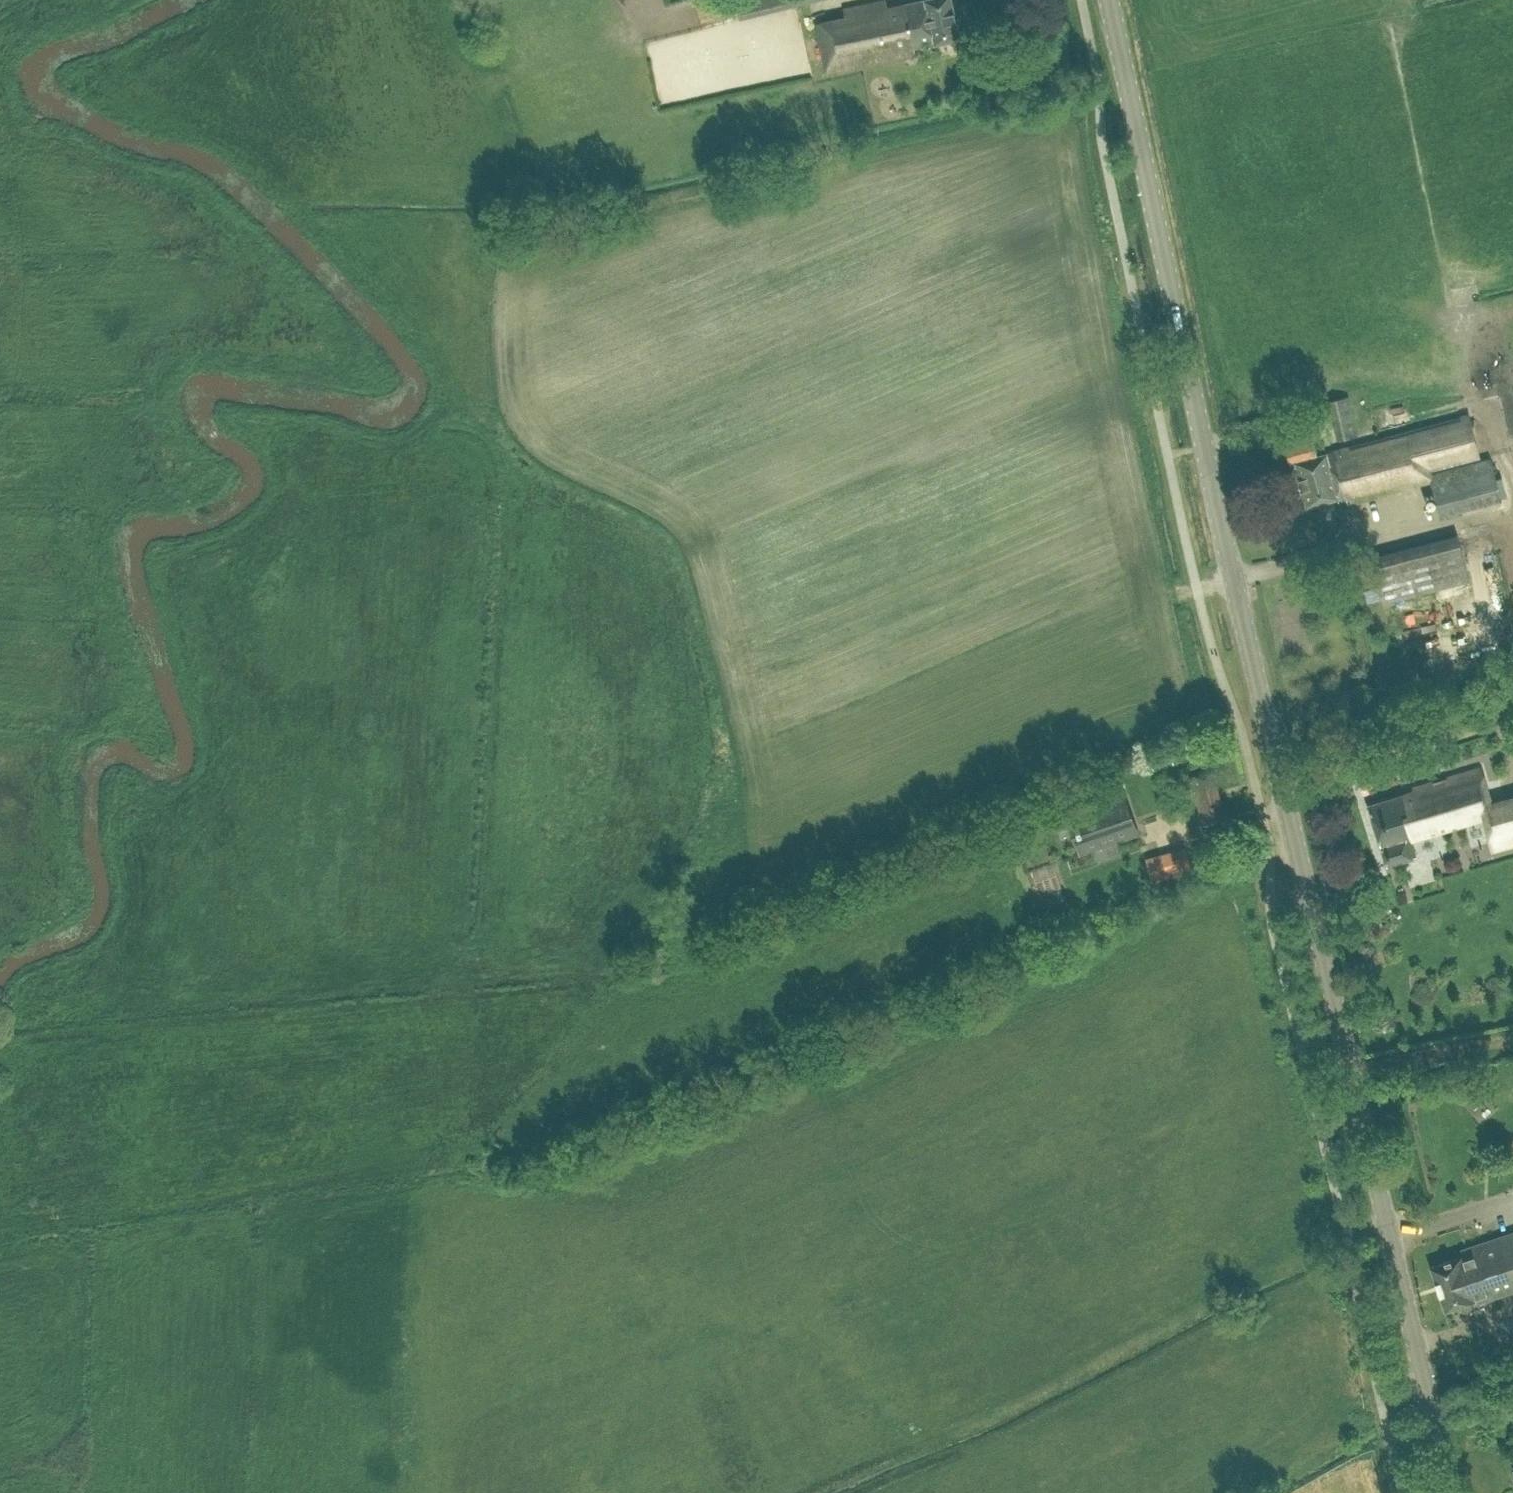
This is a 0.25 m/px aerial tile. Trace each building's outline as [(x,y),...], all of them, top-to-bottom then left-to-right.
[(738,15),(805,0),(735,0),(738,15)] [(960,37),(952,0),(920,0),(888,7),(886,0),(882,0),(844,8),(846,16),(817,23),(827,72),(915,53),(914,46),(935,41),(935,42),(958,37),(960,37)] [(1358,435),(1349,395),(1327,400),(1337,440),(1358,435)] [(1490,458),(1481,460),(1481,459),(1433,471),(1432,470),(1480,457),(1469,414),(1317,454),(1312,435),(1285,442),(1290,462),(1295,460),(1307,504),(1346,494),(1348,502),(1356,499),(1357,501),(1400,489),(1399,482),(1413,479),(1416,484),(1431,480),(1441,516),(1461,511),(1460,507),(1500,497),(1490,458)] [(1383,603),(1470,581),(1457,532),(1370,555),(1383,603)] [(1413,610),(1402,614),(1410,641),(1421,638),(1413,610)] [(1512,841),(1512,796),(1491,802),(1480,767),(1413,787),(1414,790),(1368,804),(1387,864),(1416,855),(1411,839),(1485,817),(1492,847),(1512,841)] [(1204,824),(1226,818),(1211,769),(1189,775),(1204,824)] [(1072,814),(1083,846),(1136,827),(1125,796),(1105,803),(1103,797),(1074,808),(1076,813),(1072,814)] [(1161,855),(1147,859),(1153,881),(1167,877),(1161,855)] [(1431,1265),(1445,1309),(1473,1300),(1474,1303),(1512,1290),(1512,1231),(1461,1248),(1463,1255),(1431,1265)]
